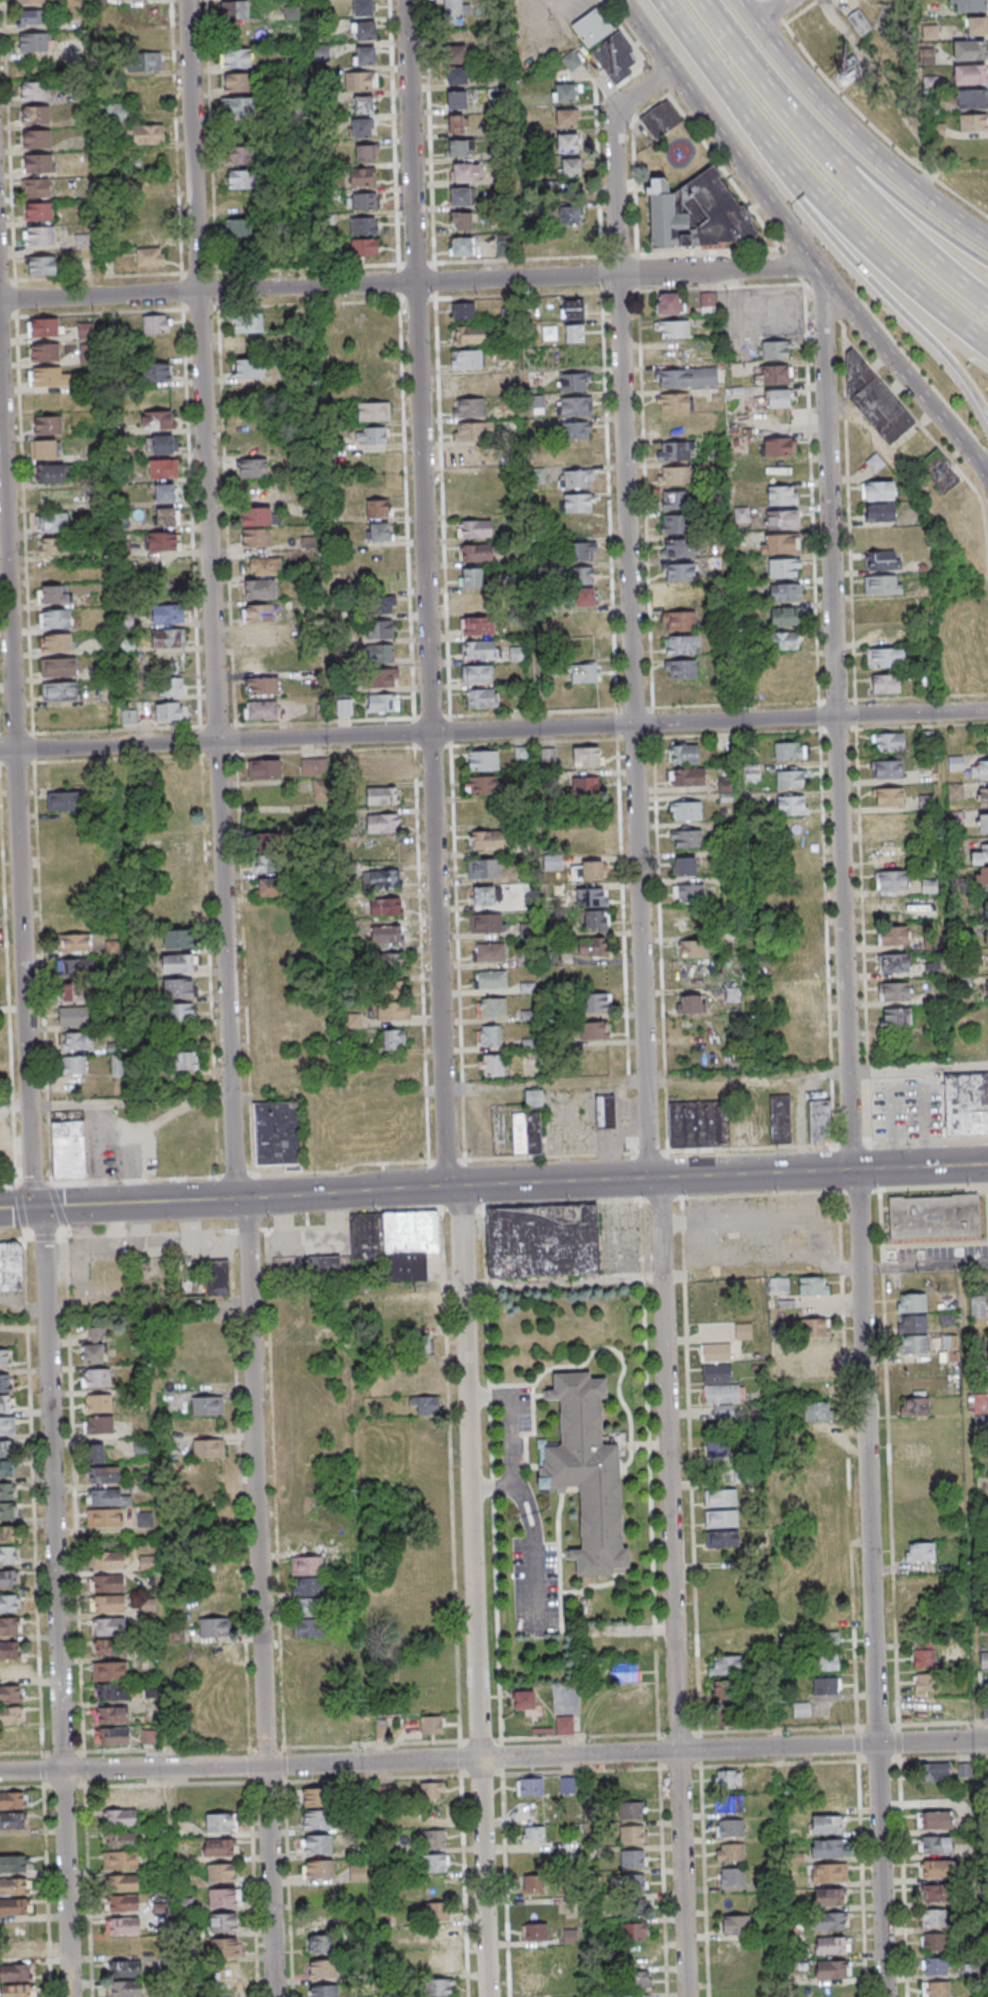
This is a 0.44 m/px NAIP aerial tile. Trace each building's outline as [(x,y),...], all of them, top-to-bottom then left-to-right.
[(375,0),(353,0),(353,16),(375,16),(375,0)] [(443,16),(463,16),(463,0),(443,0),(443,16)] [(566,18),(591,0),(553,0),(566,18)] [(950,12),(984,12),(984,0),(950,0),(950,12)] [(251,23),(251,3),(221,3),(221,23),(251,23)] [(155,23),(155,5),(128,5),(128,23),(155,23)] [(572,23),(614,86),(632,73),(629,68),(639,61),(618,29),(615,31),(598,5),(572,23)] [(873,28),(859,9),(847,18),(861,37),(873,28)] [(17,27),(43,27),(43,13),(17,13),(17,27)] [(987,35),(987,17),(967,17),(967,35),(987,35)] [(376,39),(376,21),(354,21),(354,39),(376,39)] [(51,35),(18,35),(18,53),(51,53),(51,35)] [(986,41),(954,41),(954,60),(986,60),(986,41)] [(467,63),(468,46),(450,45),(449,62),(467,63)] [(375,46),(353,46),(353,64),(375,64),(375,46)] [(221,50),(221,69),(252,69),(252,50),(221,50)] [(162,54),(130,54),(130,72),(162,72),(162,54)] [(954,85),(986,85),(986,64),(954,64),(954,85)] [(470,66),(447,67),(447,84),(471,84),(470,66)] [(348,89),(377,89),(377,71),(348,71),(348,89)] [(253,93),(253,75),(224,75),(224,93),(253,93)] [(48,101),(48,83),(21,83),(21,101),(48,101)] [(554,83),(553,101),(576,101),(577,84),(554,83)] [(985,90),(956,90),(956,109),(985,109),(985,90)] [(447,91),(447,108),(466,108),(466,91),(447,91)] [(353,95),(353,113),(374,113),(374,95),(353,95)] [(254,99),(222,99),(222,117),(254,117),(254,99)] [(682,123),(668,101),(641,119),(655,141),(682,123)] [(105,103),(105,122),(130,122),(130,103),(105,103)] [(50,124),(50,108),(22,108),(22,124),(50,124)] [(556,109),(556,127),(576,127),(576,109),(556,109)] [(449,133),(465,133),(465,115),(449,115),(449,133)] [(987,115),(959,115),(959,133),(987,133),(987,115)] [(372,137),(372,118),(352,118),(352,137),(372,137)] [(127,125),(127,145),(163,144),(163,125),(127,125)] [(22,131),(22,148),(51,148),(51,131),(22,131)] [(578,134),(557,134),(557,152),(578,152),(578,134)] [(445,157),(474,156),(474,140),(445,140),(445,157)] [(356,161),(375,161),(375,144),(356,144),(356,161)] [(253,166),(253,147),(226,147),(226,166),(253,166)] [(23,172),(54,172),(54,155),(23,155),(23,172)] [(560,176),(580,176),(580,158),(560,158),(560,176)] [(479,163),(451,163),(451,182),(479,182),(479,163)] [(647,180),(651,247),(748,242),(760,234),(714,166),(674,192),(666,192),(665,179),(647,180)] [(375,184),(375,167),(353,167),(353,184),(375,184)] [(254,190),(254,171),(226,171),(226,190),(254,190)] [(22,197),(49,197),(49,178),(22,178),(22,197)] [(470,188),(451,188),(451,206),(470,206),(470,188)] [(349,192),(349,209),(378,209),(378,192),(349,192)] [(166,198),(135,198),(135,218),(166,218),(166,198)] [(53,222),(53,203),(24,203),(24,222),(53,222)] [(580,225),(580,206),(556,206),(556,225),(580,225)] [(472,230),(471,212),(451,212),(451,231),(472,230)] [(377,217),(350,217),(350,234),(377,234),(377,217)] [(226,219),(226,242),(251,242),(251,219),(226,219)] [(165,241),(165,223),(136,223),(136,241),(165,241)] [(56,246),(56,228),(24,228),(24,246),(56,246)] [(496,235),(496,257),(509,257),(509,235),(496,235)] [(473,238),(450,238),(450,257),(473,257),(473,238)] [(352,239),(352,256),(378,256),(378,239),(352,239)] [(136,247),(136,265),(164,265),(164,247),(136,247)] [(56,275),(56,258),(27,258),(27,275),(56,275)] [(655,293),(655,315),(684,315),(684,293),(655,293)] [(701,294),(701,315),(714,315),(714,294),(701,294)] [(583,319),(583,299),(561,299),(561,319),(583,319)] [(451,320),(475,320),(475,302),(451,302),(451,320)] [(503,328),(514,328),(512,308),(501,309),(503,328)] [(142,334),(169,334),(169,316),(142,316),(142,334)] [(261,333),(261,316),(234,316),(234,333),(261,333)] [(28,318),(28,336),(59,336),(59,318),(28,318)] [(689,338),(689,321),(656,321),(656,338),(689,338)] [(585,344),(585,324),(565,324),(565,344),(585,344)] [(453,344),(484,344),(484,326),(453,326),(453,344)] [(791,358),(791,341),(761,341),(761,358),(791,358)] [(31,361),(59,361),(59,344),(31,344),(31,361)] [(849,395),(890,444),(917,421),(854,347),(848,351),(849,395)] [(482,349),(451,349),(451,368),(482,368),(482,349)] [(265,377),(265,360),(234,360),(234,377),(265,377)] [(169,363),(142,363),(142,380),(169,380),(169,363)] [(792,383),(792,365),(757,365),(757,383),(792,383)] [(29,367),(29,386),(70,386),(70,367),(29,367)] [(717,387),(717,368),(656,368),(656,387),(717,387)] [(589,372),(558,372),(558,391),(589,391),(589,372)] [(356,397),(388,397),(388,377),(356,377),(356,397)] [(767,407),(789,407),(789,389),(767,389),(767,407)] [(657,393),(657,411),(691,411),(691,393),(657,393)] [(558,397),(558,415),(592,415),(592,397),(558,397)] [(453,398),(453,417),(484,417),(484,398),(453,398)] [(389,421),(389,402),(358,402),(358,421),(389,421)] [(174,429),(174,411),(142,411),(142,429),(174,429)] [(34,434),(62,434),(62,417),(34,417),(34,434)] [(563,422),(563,439),(591,439),(591,422),(563,422)] [(493,441),(493,423),(454,423),(454,441),(493,441)] [(386,444),(386,427),(355,427),(355,444),(386,444)] [(146,435),(146,453),(174,453),(174,435),(146,435)] [(759,438),(759,456),(794,456),(794,438),(759,438)] [(56,440),(31,440),(31,459),(56,459),(56,440)] [(695,442),(657,442),(657,460),(695,460),(695,442)] [(920,464),(945,493),(964,477),(939,448),(920,464)] [(476,465),(476,449),(459,449),(459,465),(476,465)] [(266,477),(266,458),(239,458),(239,477),(266,477)] [(149,477),(177,477),(177,459),(149,459),(149,477)] [(64,483),(64,464),(36,464),(36,483),(64,483)] [(690,468),(657,468),(657,485),(690,485),(690,468)] [(595,488),(595,469),(558,469),(558,488),(595,488)] [(894,500),(894,482),(863,482),(863,500),(894,500)] [(155,483),(155,501),(175,501),(175,483),(155,483)] [(767,485),(767,504),(797,504),(797,485),(767,485)] [(661,508),(693,508),(693,491),(661,491),(661,508)] [(594,494),(559,494),(559,512),(594,512),(594,494)] [(366,500),(366,517),(391,517),(391,500),(366,500)] [(894,522),(894,503),(865,503),(865,522),(894,522)] [(179,507),(155,507),(155,525),(179,525),(179,507)] [(767,528),(799,528),(799,510),(767,510),(767,528)] [(68,531),(68,513),(35,513),(35,531),(68,531)] [(662,515),(662,532),(690,532),(690,515),(662,515)] [(564,536),(594,536),(594,518),(564,518),(564,536)] [(457,521),(457,538),(492,538),(492,521),(457,521)] [(390,541),(390,523),(366,523),(366,541),(390,541)] [(271,529),(243,529),(243,546),(271,546),(271,529)] [(179,532),(146,532),(146,550),(179,550),(179,532)] [(761,552),(800,552),(800,534),(761,534),(761,552)] [(68,537),(39,537),(39,555),(68,555),(68,537)] [(662,539),(662,556),(693,556),(693,539),(662,539)] [(595,542),(572,542),(572,560),(595,560),(595,542)] [(492,544),(460,545),(460,563),(493,562),(492,544)] [(900,570),(900,551),(865,551),(865,570),(900,570)] [(249,557),(249,575),(281,575),(281,557),(249,557)] [(800,558),(769,558),(769,577),(800,577),(800,558)] [(662,580),(696,580),(696,563),(662,563),(662,580)] [(593,584),(593,567),(573,567),(573,584),(593,584)] [(482,587),(482,569),(460,569),(460,587),(482,587)] [(864,594),(901,594),(901,576),(864,576),(864,594)] [(276,580),(243,580),(243,599),(276,599),(276,580)] [(800,584),(770,584),(770,601),(800,601),(800,584)] [(68,603),(68,585),(38,585),(38,603),(68,603)] [(594,587),(568,587),(568,605),(594,605),(594,587)] [(661,605),(695,605),(695,588),(661,588),(661,605)] [(490,593),(461,593),(461,610),(490,610),(490,593)] [(394,612),(394,595),(372,595),(372,612),(394,612)] [(184,605),(152,605),(152,623),(184,623),(184,605)] [(273,605),(243,606),(243,624),(273,623),(273,605)] [(770,626),(799,626),(799,608),(770,608),(770,626)] [(39,609),(39,628),(70,628),(70,609),(39,609)] [(696,611),(663,611),(663,629),(696,629),(696,611)] [(494,617),(462,617),(462,634),(494,634),(494,617)] [(396,638),(396,620),(366,620),(366,638),(396,638)] [(185,647),(185,629),(152,629),(152,647),(185,647)] [(272,648),(272,630),(246,630),(246,648),(272,648)] [(40,633),(40,652),(72,652),(72,633),(40,633)] [(799,633),(769,633),(769,651),(799,651),(799,633)] [(665,654),(699,653),(699,635),(665,636),(665,654)] [(498,641),(463,641),(463,658),(498,658),(498,641)] [(394,661),(394,645),(366,645),(366,661),(394,661)] [(904,649),(866,649),(866,667),(904,667),(904,649)] [(268,654),(247,654),(247,672),(268,672),(268,654)] [(76,657),(42,657),(42,676),(76,676),(76,657)] [(696,659),(665,659),(665,678),(696,678),(696,659)] [(599,682),(599,663),(567,663),(567,682),(599,682)] [(493,682),(493,665),(462,665),(462,682),(493,682)] [(362,669),(362,686),(396,687),(397,670),(362,669)] [(870,693),(899,693),(899,675),(870,675),(870,693)] [(245,695),(278,695),(278,678),(245,678),(245,695)] [(182,697),(182,679),(161,679),(161,697),(182,697)] [(42,700),(78,700),(78,681),(42,681),(42,700)] [(494,707),(494,688),(466,688),(466,707),(494,707)] [(398,694),(367,694),(367,711),(398,711),(398,694)] [(243,702),(243,718),(278,718),(278,702),(243,702)] [(155,704),(155,722),(182,722),(182,704),(155,704)] [(351,704),(337,704),(337,714),(351,714),(351,704)] [(326,705),(316,705),(316,718),(326,718),(326,705)] [(136,725),(136,711),(122,711),(122,725),(136,725)] [(921,745),(934,745),(934,732),(921,732),(921,745)] [(879,733),(906,733),(906,752),(880,753),(879,733)] [(777,742),(803,741),(804,761),(777,761),(777,742)] [(674,745),(700,745),(701,764),(674,765),(674,745)] [(573,747),(573,766),(602,766),(602,747),(573,747)] [(515,749),(515,760),(527,760),(527,749),(515,749)] [(472,751),(500,751),(500,769),(472,770),(472,751)] [(962,770),(961,756),(948,757),(949,770),(962,770)] [(367,776),(397,776),(397,758),(367,758),(367,776)] [(281,778),(281,759),(248,759),(248,778),(281,778)] [(314,801),(327,801),(327,759),(301,759),(301,776),(314,776),(314,801)] [(877,761),(904,760),(904,779),(877,780),(877,761)] [(980,760),(987,760),(987,779),(981,779),(980,760)] [(676,769),(706,768),(707,788),(676,788),(676,769)] [(778,771),(805,770),(805,789),(778,790),(778,771)] [(471,776),(499,775),(500,794),(472,795),(471,776)] [(572,777),(572,798),(600,798),(600,777),(572,777)] [(397,786),(367,786),(367,805),(397,805),(397,786)] [(878,789),(905,788),(905,808),(878,808),(878,789)] [(976,788),(976,807),(987,807),(987,788),(976,788)] [(46,791),(46,810),(81,810),(81,791),(46,791)] [(779,796),(806,795),(807,815),(780,815),(779,796)] [(675,802),(702,802),(703,821),(676,822),(675,802)] [(399,813),(366,813),(366,833),(399,833),(399,813)] [(879,814),(906,813),(906,833),(879,833),(879,814)] [(987,833),(987,814),(978,814),(978,833),(987,833)] [(475,831),(503,830),(504,849),(476,850),(475,831)] [(677,830),(704,830),(704,849),(677,850),(677,830)] [(577,833),(604,833),(604,852),(577,853),(577,833)] [(254,834),(255,873),(284,872),(283,834),(254,834)] [(397,860),(397,842),(367,842),(367,860),(397,860)] [(980,843),(987,843),(987,862),(981,862),(980,843)] [(696,876),(696,857),(674,857),(674,876),(696,876)] [(473,860),(501,859),(501,877),(473,878),(473,860)] [(603,860),(569,860),(569,879),(603,879),(603,860)] [(977,868),(977,886),(987,886),(987,868),(977,868)] [(376,888),(401,888),(401,870),(376,870),(376,888)] [(881,871),(908,870),(908,890),(881,890),(881,871)] [(284,880),(258,880),(258,897),(284,897),(284,880)] [(922,892),(936,892),(936,880),(922,880),(922,892)] [(679,885),(706,884),(706,904),(679,904),(679,885)] [(496,907),(496,887),(472,887),(472,907),(496,907)] [(579,888),(606,888),(606,907),(579,908),(579,888)] [(401,916),(401,899),(369,899),(369,916),(401,916)] [(608,910),(584,910),(584,932),(608,932),(608,910)] [(476,914),(504,913),(504,932),(476,933),(476,914)] [(882,926),(909,926),(910,945),(883,946),(882,926)] [(371,927),(371,944),(399,944),(399,927),(371,927)] [(193,931),(163,931),(163,951),(193,951),(193,931)] [(91,951),(91,934),(62,934),(62,951),(91,951)] [(582,937),(609,937),(610,956),(583,957),(582,937)] [(681,940),(708,939),(708,959),(681,959),(681,940)] [(480,944),(508,943),(508,962),(475,963),(474,952),(480,952),(480,944)] [(883,954),(910,953),(911,972),(884,973),(883,954)] [(402,971),(402,955),(373,955),(373,971),(402,971)] [(195,974),(195,956),(162,956),(162,974),(195,974)] [(94,959),(59,959),(59,975),(94,975),(94,959)] [(480,972),(508,971),(508,990),(480,991),(480,972)] [(163,980),(163,998),(194,998),(194,980),(163,980)] [(885,982),(912,981),(912,1001),(885,1001),(885,982)] [(84,1001),(84,984),(61,984),(61,1001),(84,1001)] [(811,984),(782,984),(782,1004),(811,1004),(811,984)] [(583,993),(610,992),(610,1012),(583,1012),(583,993)] [(676,1013),(706,1013),(706,995),(676,995),(676,1013)] [(477,1018),(506,1018),(506,999),(477,999),(477,1018)] [(377,1021),(410,1021),(410,1002),(377,1002),(377,1021)] [(167,1021),(193,1022),(194,1005),(168,1004),(167,1021)] [(886,1007),(913,1007),(913,1026),(886,1027),(886,1007)] [(59,1009),(59,1027),(89,1027),(89,1009),(59,1009)] [(582,1022),(609,1021),(609,1040),(582,1041),(582,1022)] [(501,1026),(477,1028),(478,1048),(503,1046),(501,1026)] [(380,1050),(405,1050),(405,1030),(380,1030),(380,1050)] [(62,1051),(92,1051),(92,1034),(62,1034),(62,1051)] [(523,1040),(523,1049),(536,1049),(536,1040),(523,1040)] [(199,1069),(199,1051),(176,1051),(176,1069),(199,1069)] [(528,1065),(537,1065),(537,1052),(528,1052),(528,1065)] [(507,1076),(507,1056),(481,1056),(481,1076),(507,1076)] [(86,1075),(86,1058),(61,1058),(61,1075),(86,1075)] [(949,1136),(987,1134),(987,1073),(947,1075),(949,1136)] [(790,1095),(770,1095),(769,1084),(750,1085),(751,1100),(668,1102),(669,1148),(791,1145),(790,1095)] [(542,1107),(542,1090),(525,1090),(525,1107),(542,1107)] [(615,1128),(615,1095),(597,1095),(597,1128),(615,1128)] [(810,1100),(810,1143),(830,1143),(830,1100),(810,1100)] [(300,1102),(254,1103),(256,1167),(301,1166),(300,1102)] [(512,1154),(540,1154),(540,1112),(512,1112),(512,1154)] [(86,1179),(86,1122),(53,1122),(53,1179),(86,1179)] [(891,1197),(892,1240),(981,1237),(980,1194),(954,1195),(955,1196),(904,1198),(904,1196),(891,1197)] [(600,1275),(598,1205),(486,1207),(488,1277),(600,1275)] [(438,1253),(438,1211),(350,1213),(350,1257),(397,1256),(397,1280),(427,1280),(427,1253),(438,1253)] [(300,1256),(300,1232),(269,1232),(269,1256),(300,1256)] [(22,1242),(0,1242),(0,1292),(23,1291),(22,1242)] [(309,1257),(309,1275),(340,1274),(340,1257),(309,1257)] [(230,1296),(230,1261),(205,1261),(205,1296),(230,1296)] [(800,1295),(827,1295),(827,1277),(800,1277),(800,1295)] [(769,1278),(769,1293),(787,1293),(787,1278),(769,1278)] [(903,1295),(928,1294),(929,1312),(900,1313),(899,1304),(903,1304),(903,1295)] [(970,1318),(984,1318),(984,1295),(970,1295),(970,1318)] [(903,1315),(928,1314),(929,1333),(900,1334),(900,1324),(903,1324),(903,1315)] [(830,1358),(830,1319),(802,1319),(802,1338),(802,1358),(830,1358)] [(741,1361),(740,1340),(751,1340),(751,1323),(734,1323),(734,1343),(701,1344),(701,1361),(741,1361)] [(83,1364),(105,1364),(105,1328),(90,1328),(90,1345),(83,1345),(83,1364)] [(431,1335),(405,1335),(405,1353),(431,1353),(431,1335)] [(903,1336),(929,1335),(929,1354),(900,1355),(900,1345),(904,1345),(903,1336)] [(943,1336),(943,1349),(956,1349),(956,1336),(943,1336)] [(772,1356),(786,1356),(786,1341),(772,1341),(772,1356)] [(13,1368),(0,1368),(0,1350),(13,1350),(13,1368)] [(731,1365),(702,1365),(702,1381),(731,1381),(731,1365)] [(111,1387),(111,1370),(84,1370),(84,1387),(111,1387)] [(579,1487),(581,1549),(566,1549),(566,1560),(576,1559),(576,1575),(629,1572),(628,1547),(623,1547),(618,1443),(602,1444),(601,1398),(606,1398),(605,1377),(590,1378),(590,1372),(553,1373),(554,1389),(544,1390),(544,1400),(559,1399),(561,1444),(546,1444),(546,1439),(538,1439),(540,1489),(579,1487)] [(16,1392),(0,1392),(0,1374),(15,1374),(16,1392)] [(714,1404),(715,1418),(735,1418),(734,1402),(744,1402),(744,1384),(704,1385),(704,1404),(714,1404)] [(16,1413),(0,1413),(0,1395),(15,1395),(16,1413)] [(86,1395),(86,1412),(112,1412),(112,1395),(86,1395)] [(223,1414),(223,1396),(193,1396),(193,1414),(223,1414)] [(438,1414),(438,1396),(410,1397),(410,1406),(417,1406),(417,1414),(438,1414)] [(906,1398),(931,1398),(932,1416),(903,1417),(903,1407),(907,1407),(906,1398)] [(803,1402),(803,1420),(832,1420),(832,1402),(803,1402)] [(17,1434),(0,1435),(0,1416),(17,1416),(17,1434)] [(114,1434),(114,1417),(84,1417),(84,1434),(114,1434)] [(147,1453),(147,1439),(135,1439),(135,1453),(147,1453)] [(224,1457),(224,1439),(193,1439),(193,1457),(224,1457)] [(731,1439),(707,1439),(707,1458),(731,1458),(731,1439)] [(16,1458),(0,1458),(0,1440),(16,1440),(16,1458)] [(89,1444),(107,1443),(107,1462),(89,1463),(89,1444)] [(14,1479),(0,1479),(0,1460),(13,1460),(14,1479)] [(93,1467),(122,1466),(123,1484),(93,1485),(93,1467)] [(15,1501),(0,1502),(0,1482),(14,1482),(15,1501)] [(93,1489),(123,1488),(123,1507),(94,1508),(93,1489)] [(704,1489),(704,1506),(737,1506),(737,1489),(704,1489)] [(15,1521),(0,1522),(0,1503),(15,1502),(15,1521)] [(94,1509),(124,1508),(124,1527),(95,1528),(94,1509)] [(704,1510),(704,1527),(737,1527),(737,1510),(704,1510)] [(16,1543),(0,1544),(0,1526),(16,1525),(16,1543)] [(739,1547),(738,1531),(705,1531),(706,1548),(739,1547)] [(934,1561),(934,1543),(905,1543),(905,1561),(934,1561)] [(17,1564),(0,1565),(0,1546),(16,1545),(17,1564)] [(96,1552),(125,1551),(125,1570),(96,1571),(96,1552)] [(291,1558),(291,1576),(322,1576),(322,1558),(291,1558)] [(18,1588),(0,1589),(0,1570),(18,1569),(18,1588)] [(96,1575),(126,1574),(126,1591),(97,1592),(96,1575)] [(322,1580),(294,1580),(294,1597),(322,1597),(322,1580)] [(19,1613),(0,1614),(0,1595),(18,1594),(19,1613)] [(97,1595),(126,1595),(127,1613),(98,1614),(97,1595)] [(294,1637),(324,1637),(324,1619),(322,1619),(322,1600),(295,1600),(295,1619),(294,1619),(294,1637)] [(152,1612),(152,1602),(142,1603),(143,1613),(152,1612)] [(98,1618),(127,1617),(127,1636),(98,1637),(98,1618)] [(20,1637),(0,1638),(0,1619),(19,1618),(20,1637)] [(199,1619),(199,1637),(230,1637),(230,1619),(199,1619)] [(824,1648),(838,1648),(838,1632),(824,1632),(824,1648)] [(94,1656),(125,1656),(125,1639),(94,1639),(94,1656)] [(17,1659),(17,1642),(0,1642),(0,1659),(17,1659)] [(913,1667),(935,1667),(935,1649),(913,1649),(913,1667)] [(838,1670),(838,1653),(822,1653),(822,1670),(838,1670)] [(708,1675),(744,1675),(744,1656),(708,1656),(708,1675)] [(26,1680),(0,1681),(0,1662),(25,1661),(26,1680)] [(92,1662),(93,1680),(127,1680),(127,1662),(92,1662)] [(610,1662),(610,1681),(637,1681),(637,1662),(610,1662)] [(914,1674),(914,1691),(935,1691),(935,1673),(914,1674)] [(839,1677),(813,1677),(813,1696),(839,1696),(839,1677)] [(712,1700),(734,1700),(734,1682),(712,1682),(712,1700)] [(128,1701),(128,1683),(97,1683),(97,1701),(128,1701)] [(23,1686),(0,1685),(0,1702),(22,1702),(23,1686)] [(534,1690),(514,1690),(514,1710),(534,1710),(534,1690)] [(937,1698),(915,1698),(915,1715),(937,1715),(937,1698)] [(23,1724),(23,1707),(0,1707),(0,1724),(23,1724)] [(127,1707),(98,1707),(98,1723),(127,1723),(127,1707)] [(739,1710),(712,1710),(712,1725),(739,1725),(739,1710)] [(556,1716),(556,1735),(573,1735),(573,1715),(556,1716)] [(441,1716),(420,1716),(420,1734),(441,1734),(441,1716)] [(361,1740),(361,1726),(351,1726),(351,1740),(361,1740)] [(130,1745),(130,1728),(95,1728),(95,1745),(130,1745)] [(156,1730),(142,1730),(142,1746),(156,1746),(156,1730)] [(21,1731),(0,1731),(0,1747),(21,1747),(21,1731)] [(950,1763),(921,1763),(921,1781),(950,1781),(950,1763)] [(957,1777),(973,1777),(973,1763),(957,1763),(957,1777)] [(839,1785),(839,1767),(812,1767),(812,1785),(839,1785)] [(719,1772),(742,1771),(743,1788),(720,1789),(719,1772)] [(543,1796),(543,1778),(517,1778),(517,1796),(543,1796)] [(443,1782),(421,1782),(421,1799),(443,1799),(443,1782)] [(305,1789),(306,1807),(332,1806),(332,1789),(305,1789)] [(109,1790),(109,1806),(135,1806),(135,1790),(109,1790)] [(26,1809),(26,1791),(0,1791),(0,1809),(26,1809)] [(840,1809),(840,1791),(820,1791),(820,1809),(840,1809)] [(721,1796),(744,1796),(744,1813),(721,1813),(721,1796)] [(621,1803),(644,1803),(644,1820),(621,1820),(621,1803)] [(106,1810),(138,1809),(139,1827),(106,1828),(106,1810)] [(306,1812),(307,1829),(334,1828),(333,1811),(306,1812)] [(923,1812),(923,1830),(953,1829),(953,1812),(923,1812)] [(26,1829),(26,1813),(0,1813),(0,1829),(26,1829)] [(208,1815),(239,1814),(240,1831),(209,1832),(208,1815)] [(815,1817),(816,1834),(838,1833),(838,1816),(815,1817)] [(722,1821),(745,1820),(746,1837),(723,1838),(722,1821)] [(545,1844),(545,1826),(522,1826),(522,1844),(545,1844)] [(622,1827),(645,1827),(646,1844),(623,1844),(622,1827)] [(446,1830),(421,1830),(421,1848),(446,1848),(446,1830)] [(106,1832),(138,1831),(139,1849),(106,1850),(106,1832)] [(308,1836),(308,1854),(335,1853),(334,1836),(308,1836)] [(924,1837),(924,1855),(954,1854),(954,1837),(924,1837)] [(206,1840),(238,1839),(239,1856),(206,1858),(206,1840)] [(810,1857),(841,1857),(841,1839),(810,1839),(810,1857)] [(723,1845),(746,1844),(746,1861),(723,1862),(723,1845)] [(106,1852),(138,1851),(139,1869),(106,1870),(106,1852)] [(623,1851),(646,1851),(646,1868),(623,1868),(623,1851)] [(448,1872),(448,1854),(422,1854),(422,1872),(448,1872)] [(28,1856),(0,1856),(0,1871),(28,1871),(28,1856)] [(309,1861),(309,1878),(336,1878),(336,1861),(309,1861)] [(924,1861),(924,1879),(955,1878),(954,1861),(924,1861)] [(210,1865),(242,1864),(243,1881),(210,1883),(210,1865)] [(816,1865),(817,1882),(850,1881),(849,1864),(816,1865)] [(350,1866),(350,1881),(366,1881),(366,1866),(350,1866)] [(723,1869),(746,1869),(747,1886),(724,1886),(723,1869)] [(108,1875),(140,1874),(141,1891),(108,1893),(108,1875)] [(523,1892),(544,1892),(544,1874),(523,1874),(523,1892)] [(624,1876),(647,1876),(647,1893),(624,1893),(624,1876)] [(30,1878),(0,1878),(0,1894),(30,1894),(30,1878)] [(923,1885),(924,1903),(954,1902),(954,1885),(923,1885)] [(210,1890),(243,1889),(243,1907),(211,1908),(210,1890)] [(818,1889),(819,1907),(841,1906),(841,1889),(818,1889)] [(108,1896),(140,1895),(141,1912),(108,1914),(108,1896)] [(0,1898),(0,1915),(25,1915),(25,1898),(0,1898)] [(624,1900),(648,1899),(648,1910),(645,1910),(645,1917),(624,1917),(624,1900)] [(427,1904),(428,1921),(452,1920),(451,1903),(427,1904)] [(334,1909),(308,1909),(308,1928),(334,1928),(334,1909)] [(924,1910),(925,1928),(947,1927),(947,1910),(924,1910)] [(818,1914),(819,1931),(847,1930),(846,1913),(818,1914)] [(240,1933),(240,1915),(210,1915),(210,1933),(240,1933)] [(748,1915),(722,1915),(722,1934),(748,1934),(748,1915)] [(109,1920),(142,1918),(142,1936),(110,1937),(109,1920)] [(527,1924),(528,1942),(550,1941),(550,1924),(527,1924)] [(625,1924),(649,1924),(649,1934),(646,1935),(646,1941),(625,1942),(625,1924)] [(925,1934),(926,1952),(948,1951),(948,1934),(925,1934)] [(311,1937),(311,1954),(338,1953),(338,1936),(311,1937)] [(819,1938),(820,1955),(848,1954),(847,1937),(819,1938)] [(237,1940),(212,1940),(212,1957),(237,1957),(237,1940)] [(29,1942),(1,1942),(1,1957),(29,1957),(29,1942)] [(549,1947),(525,1947),(525,1965),(549,1965),(549,1947)] [(427,1956),(428,1973),(452,1972),(451,1955),(427,1956)] [(926,1959),(927,1977),(949,1976),(949,1959),(926,1959)] [(111,1977),(141,1977),(141,1960),(111,1960),(111,1977)] [(312,1961),(312,1978),(339,1978),(339,1961),(312,1961)] [(820,1962),(820,1979),(848,1978),(848,1961),(820,1962)] [(34,1965),(0,1965),(0,1980),(34,1980),(34,1965)] [(239,1965),(216,1965),(216,1982),(239,1982),(239,1965)] [(545,1972),(526,1972),(526,1989),(545,1989),(545,1972)] [(628,1973),(649,1972),(650,1989),(629,1990),(628,1973)] [(428,1980),(428,1996),(452,1996),(452,1979),(428,1980)] [(144,1981),(144,1996),(112,1996),(111,1982),(144,1981)] [(951,1982),(952,1996),(924,1996),(923,1983),(951,1982)] [(34,1985),(0,1985),(0,1996),(34,1996),(34,1985)] [(313,1996),(340,1996),(340,1986),(313,1987),(313,1996)]
